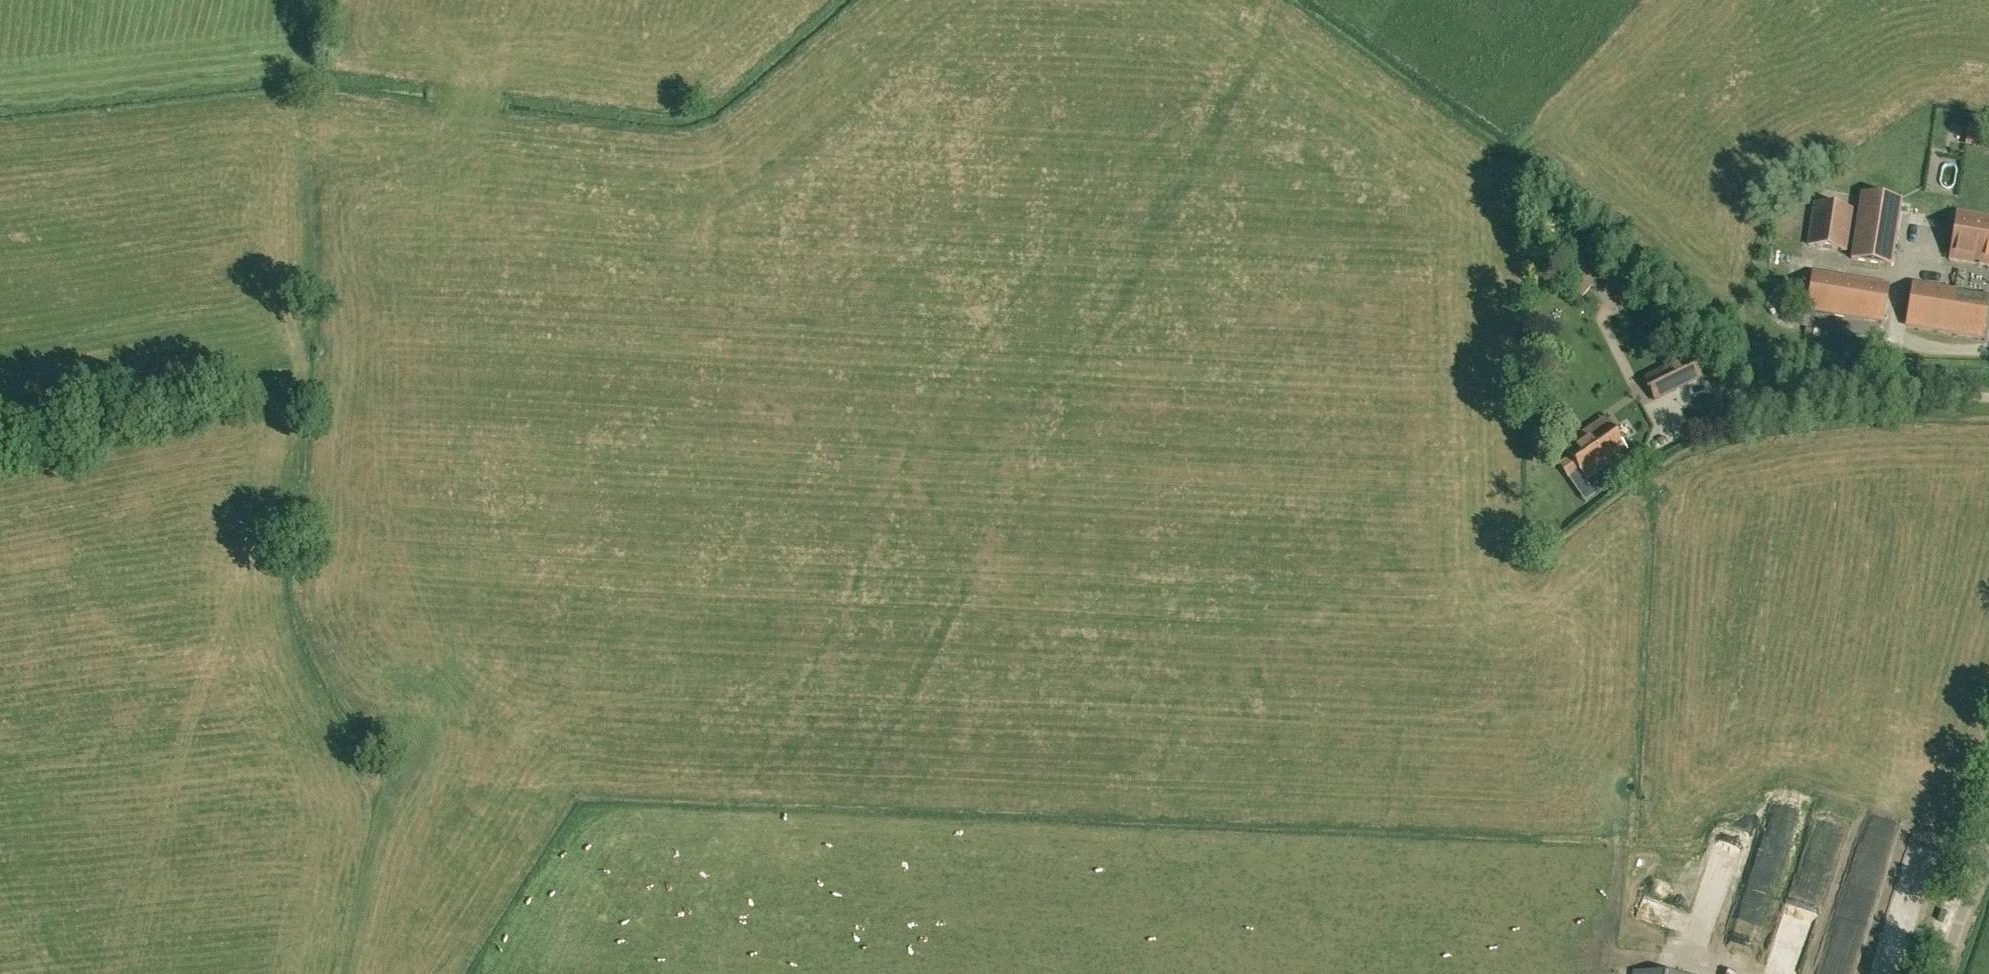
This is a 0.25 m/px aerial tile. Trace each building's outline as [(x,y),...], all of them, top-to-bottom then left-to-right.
[(1900,201),(1860,195),(1851,260),(1891,265),(1900,201)] [(1808,247),(1845,252),(1851,211),(1814,206),(1808,247)] [(1956,211),(1948,258),(1988,265),(1988,216),(1956,211)] [(1888,284),(1814,273),(1808,309),(1876,320),(1882,321),(1888,284)] [(1913,284),(1907,325),(1982,337),(1988,296),(1913,284)] [(1675,390),(1702,376),(1691,354),(1663,368),(1675,390)] [(1588,483),(1590,482),(1595,489),(1607,480),(1602,473),(1630,454),(1604,417),(1562,446),(1568,455),(1588,483)] [(1663,454),(1678,445),(1673,436),(1658,445),(1663,454)]
